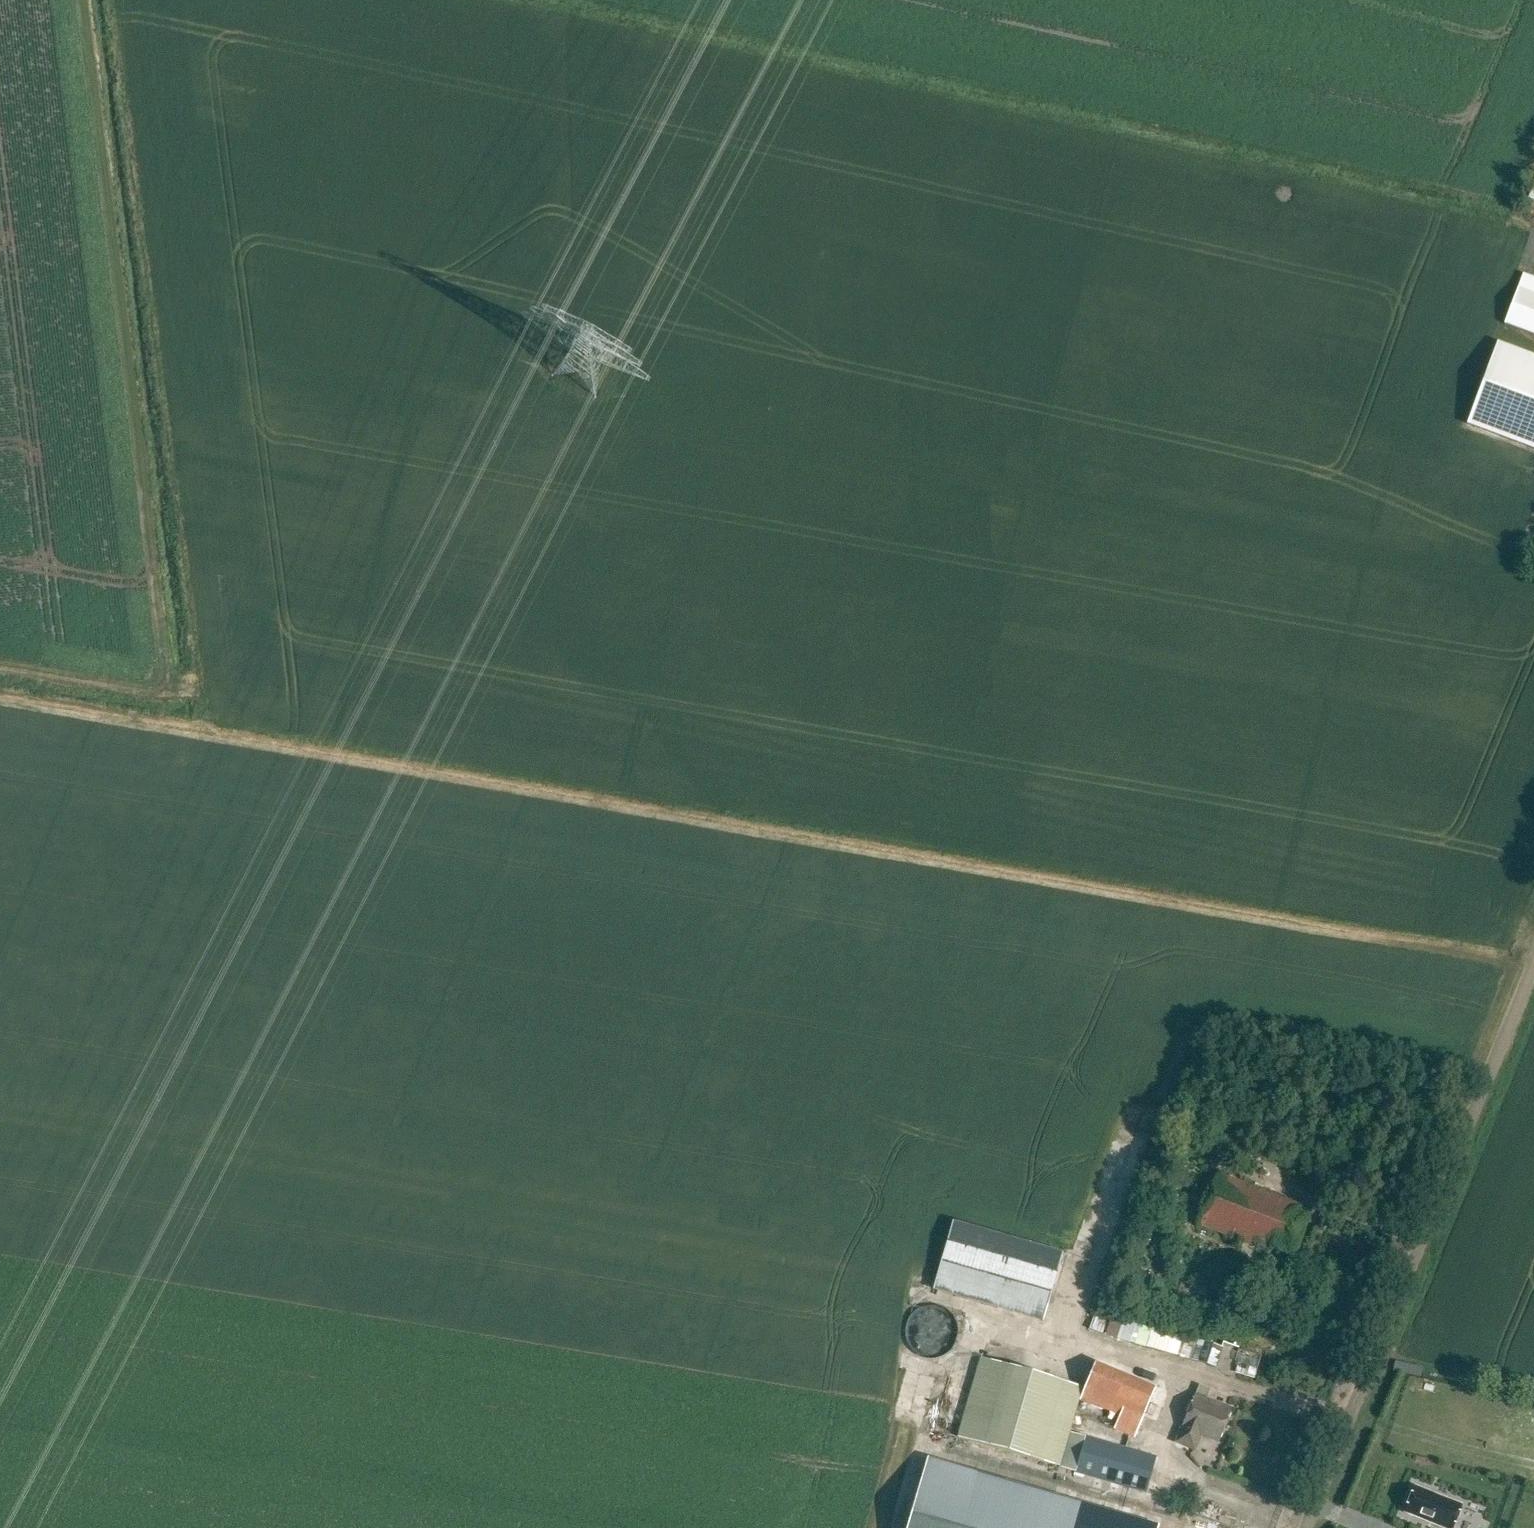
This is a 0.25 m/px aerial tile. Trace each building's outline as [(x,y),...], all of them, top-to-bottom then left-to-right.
[(1533,199),(1533,170),(1526,196),(1533,199)] [(1533,335),(1533,295),(1517,289),(1504,324),(1533,335)] [(1533,447),(1533,360),(1496,346),(1467,422),(1533,447)] [(1271,1244),(1291,1252),(1304,1218),(1296,1215),(1300,1205),(1217,1173),(1197,1224),(1254,1246),(1254,1243),(1269,1249),(1271,1244)] [(933,1290),(1044,1322),(1063,1254),(953,1222),(933,1290)] [(941,1307),(931,1305),(919,1308),(911,1315),(908,1325),(907,1334),(909,1343),(914,1351),(923,1357),(933,1358),(943,1356),(949,1352),(954,1346),(957,1338),(958,1328),(955,1318),(950,1312),(941,1307)] [(1088,1330),(1216,1367),(1222,1347),(1094,1310),(1088,1330)] [(1094,1364),(1083,1390),(980,1360),(956,1439),(1058,1469),(1146,1493),(1156,1457),(1070,1432),(1078,1400),(1106,1412),(1102,1425),(1132,1435),(1152,1389),(1094,1364)] [(1198,1450),(1203,1437),(1218,1443),(1232,1409),(1206,1399),(1209,1390),(1199,1385),(1195,1395),(1195,1394),(1176,1442),(1198,1450)] [(1159,1526),(927,1458),(907,1527),(1159,1527),(1159,1526)] [(1415,1487),(1404,1513),(1442,1527),(1452,1527),(1461,1505),(1415,1487)]
